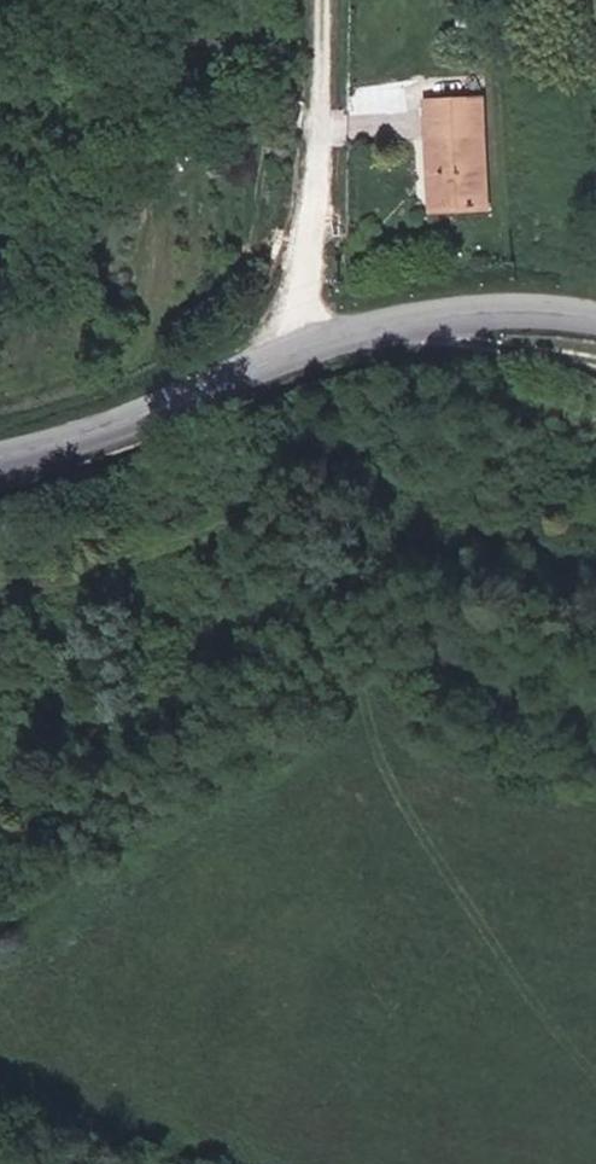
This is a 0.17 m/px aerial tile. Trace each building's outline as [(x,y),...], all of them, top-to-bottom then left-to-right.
[(423,104),(424,153),(477,146),(477,103),(423,104)] [(477,146),(424,153),(426,217),(478,214),(477,146)]
